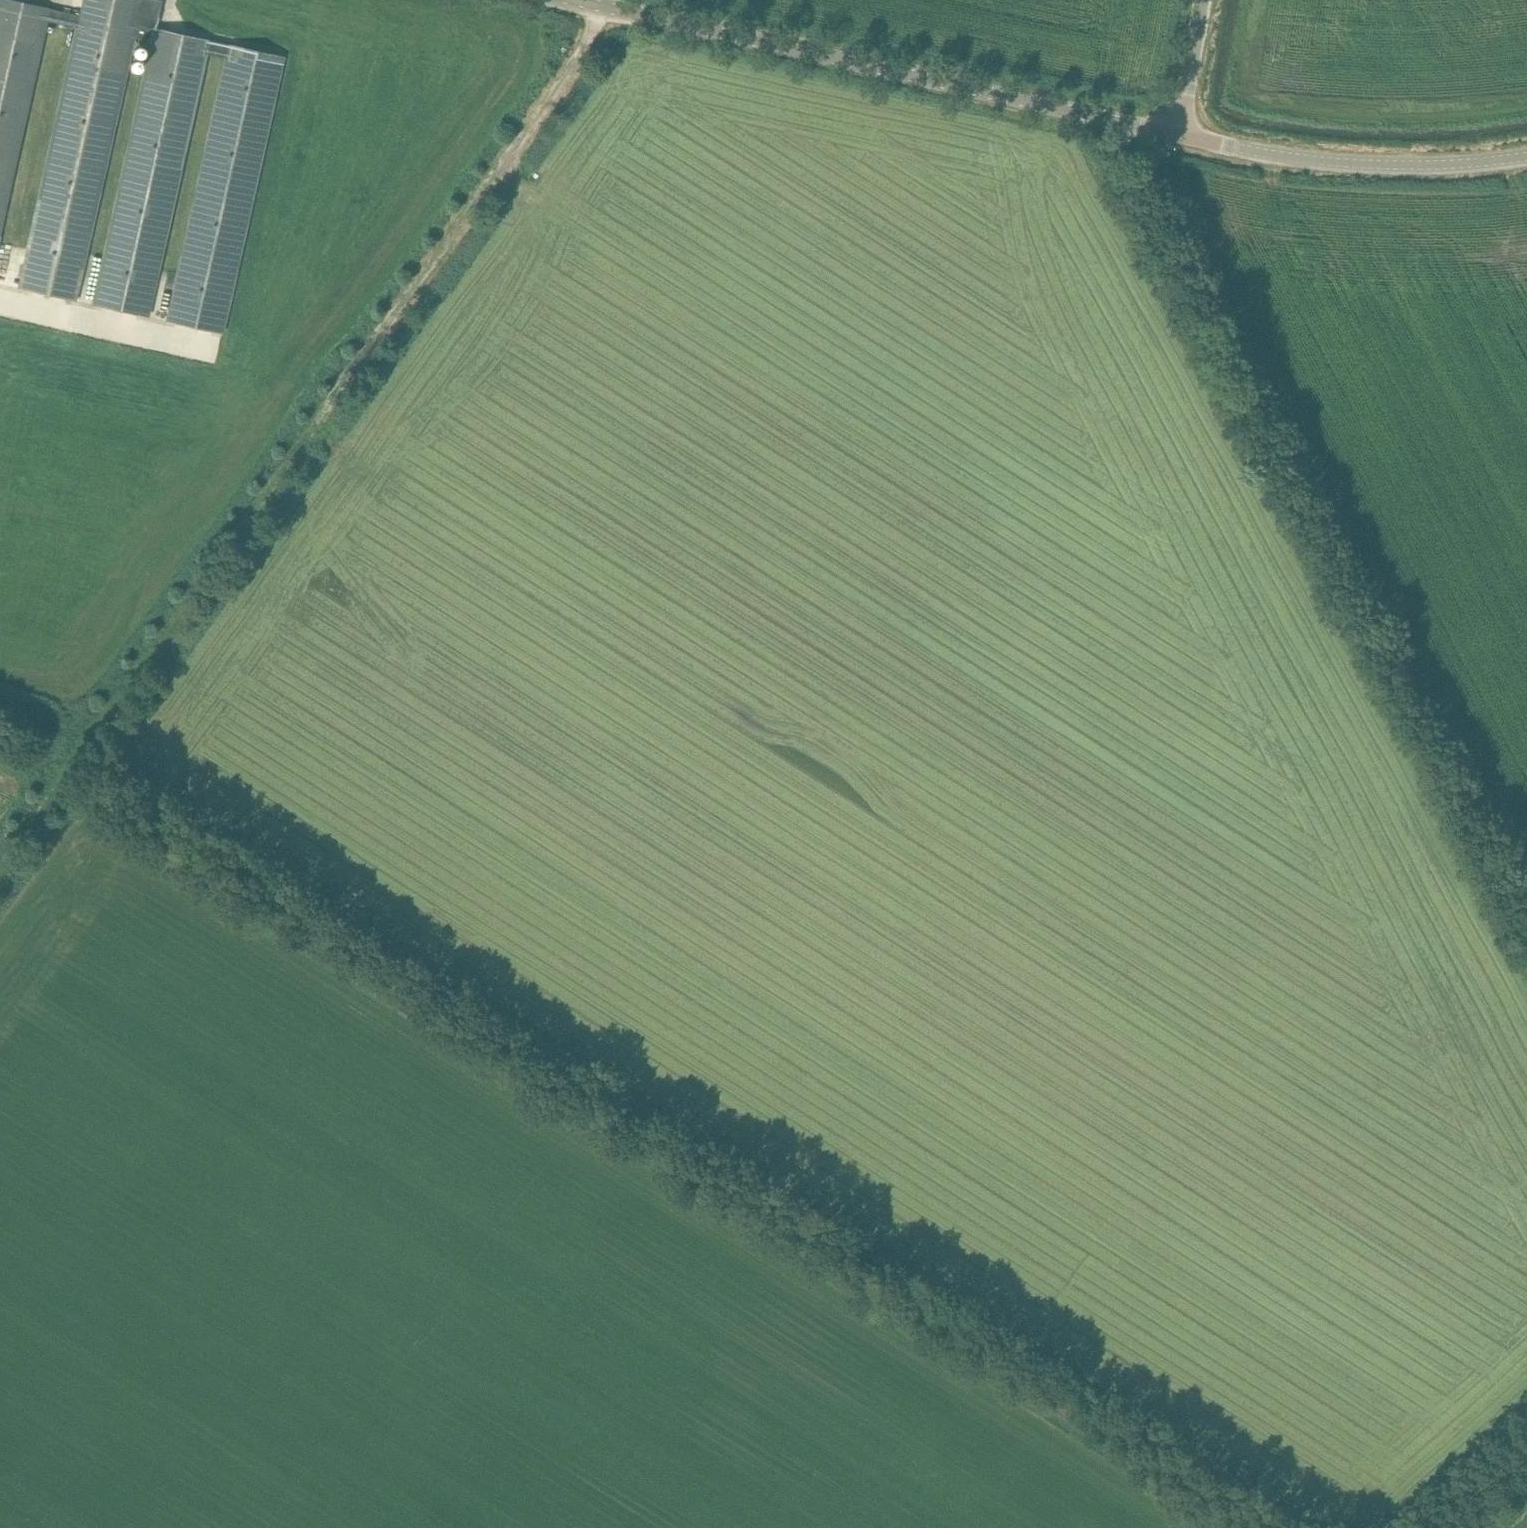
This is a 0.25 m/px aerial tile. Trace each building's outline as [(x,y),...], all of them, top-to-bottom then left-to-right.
[(81,15),(13,0),(0,0),(0,230),(47,21),(76,27),(18,287),(75,300),(133,39),(151,43),(93,304),(150,318),(207,55),(224,58),(166,321),(222,334),(283,57),(154,28),(160,0),(84,0),(81,15)]
